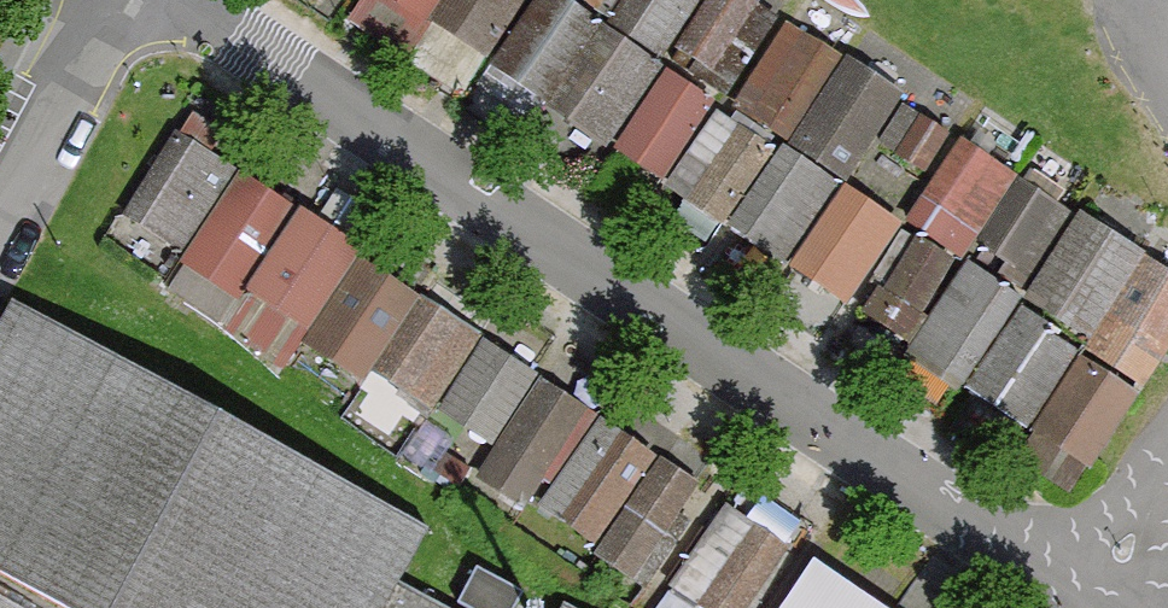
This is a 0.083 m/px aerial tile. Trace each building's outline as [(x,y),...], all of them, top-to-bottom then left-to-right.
[(426,17),(437,0),(400,0),(426,17)] [(433,21),(490,57),(527,0),(447,0),(433,21)] [(559,0),(538,0),(495,64),(556,104),(605,31),(559,0)] [(605,14),(615,0),(584,0),(605,14)] [(605,14),(653,46),(678,8),(688,15),(698,0),(615,0),(605,14)] [(747,0),(711,0),(681,45),(701,57),(691,71),(725,93),(774,17),(747,0)] [(837,59),(786,27),(737,105),(787,137),(837,59)] [(658,66),(605,31),(556,104),(609,140),(658,66)] [(896,99),(845,64),(792,142),(843,176),(896,99)] [(707,101),(670,77),(624,148),(660,172),(707,101)] [(880,142),(922,171),(948,134),(905,105),(880,142)] [(769,152),(717,116),(672,182),(724,218),(769,152)] [(248,163),(182,120),(121,213),(187,256),(248,163)] [(1013,178),(961,143),(909,220),(961,255),(1013,178)] [(836,188),(783,152),(734,223),(787,259),(836,188)] [(310,204),(248,163),(187,256),(166,289),(227,329),(310,204)] [(1071,215),(1022,183),(982,245),(1008,262),(999,275),(1022,290),(1071,215)] [(891,226),(847,195),(797,266),(841,297),(891,226)] [(375,246),(310,204),(227,329),(292,372),(310,344),(366,259),(375,246)] [(1087,337),(1139,257),(1081,220),(1029,300),(1087,337)] [(949,261),(901,231),(869,283),(880,290),(866,312),(908,338),(921,316),(917,313),(949,261)] [(429,300),(366,259),(310,344),(363,379),(373,386),(383,371),(429,300)] [(1009,290),(969,263),(914,344),(964,378),(1006,315),(997,309),(1009,290)] [(1091,349),(1142,381),(1167,340),(1167,279),(1144,264),(1091,349)] [(397,587),(430,528),(9,299),(0,315),(0,571),(67,607),(436,607),(397,587)] [(490,340),(429,300),(383,371),(444,410),(490,340)] [(1083,355),(1016,314),(970,387),(1037,429),(1078,363),(1083,355)] [(538,371),(490,340),(444,410),(492,442),(538,371)] [(1089,460),(1130,395),(1078,363),(1037,429),(1089,460)] [(596,409),(538,371),(492,442),(472,472),(529,510),(533,504),(596,409)] [(658,450),(596,409),(533,504),(595,545),(658,450)] [(714,486),(658,450),(595,545),(651,581),(714,486)] [(728,504),(668,585),(703,607),(749,607),(792,546),(728,504)] [(811,555),(776,607),(891,607),(811,555)] [(0,599),(0,607),(16,607),(0,599)]
